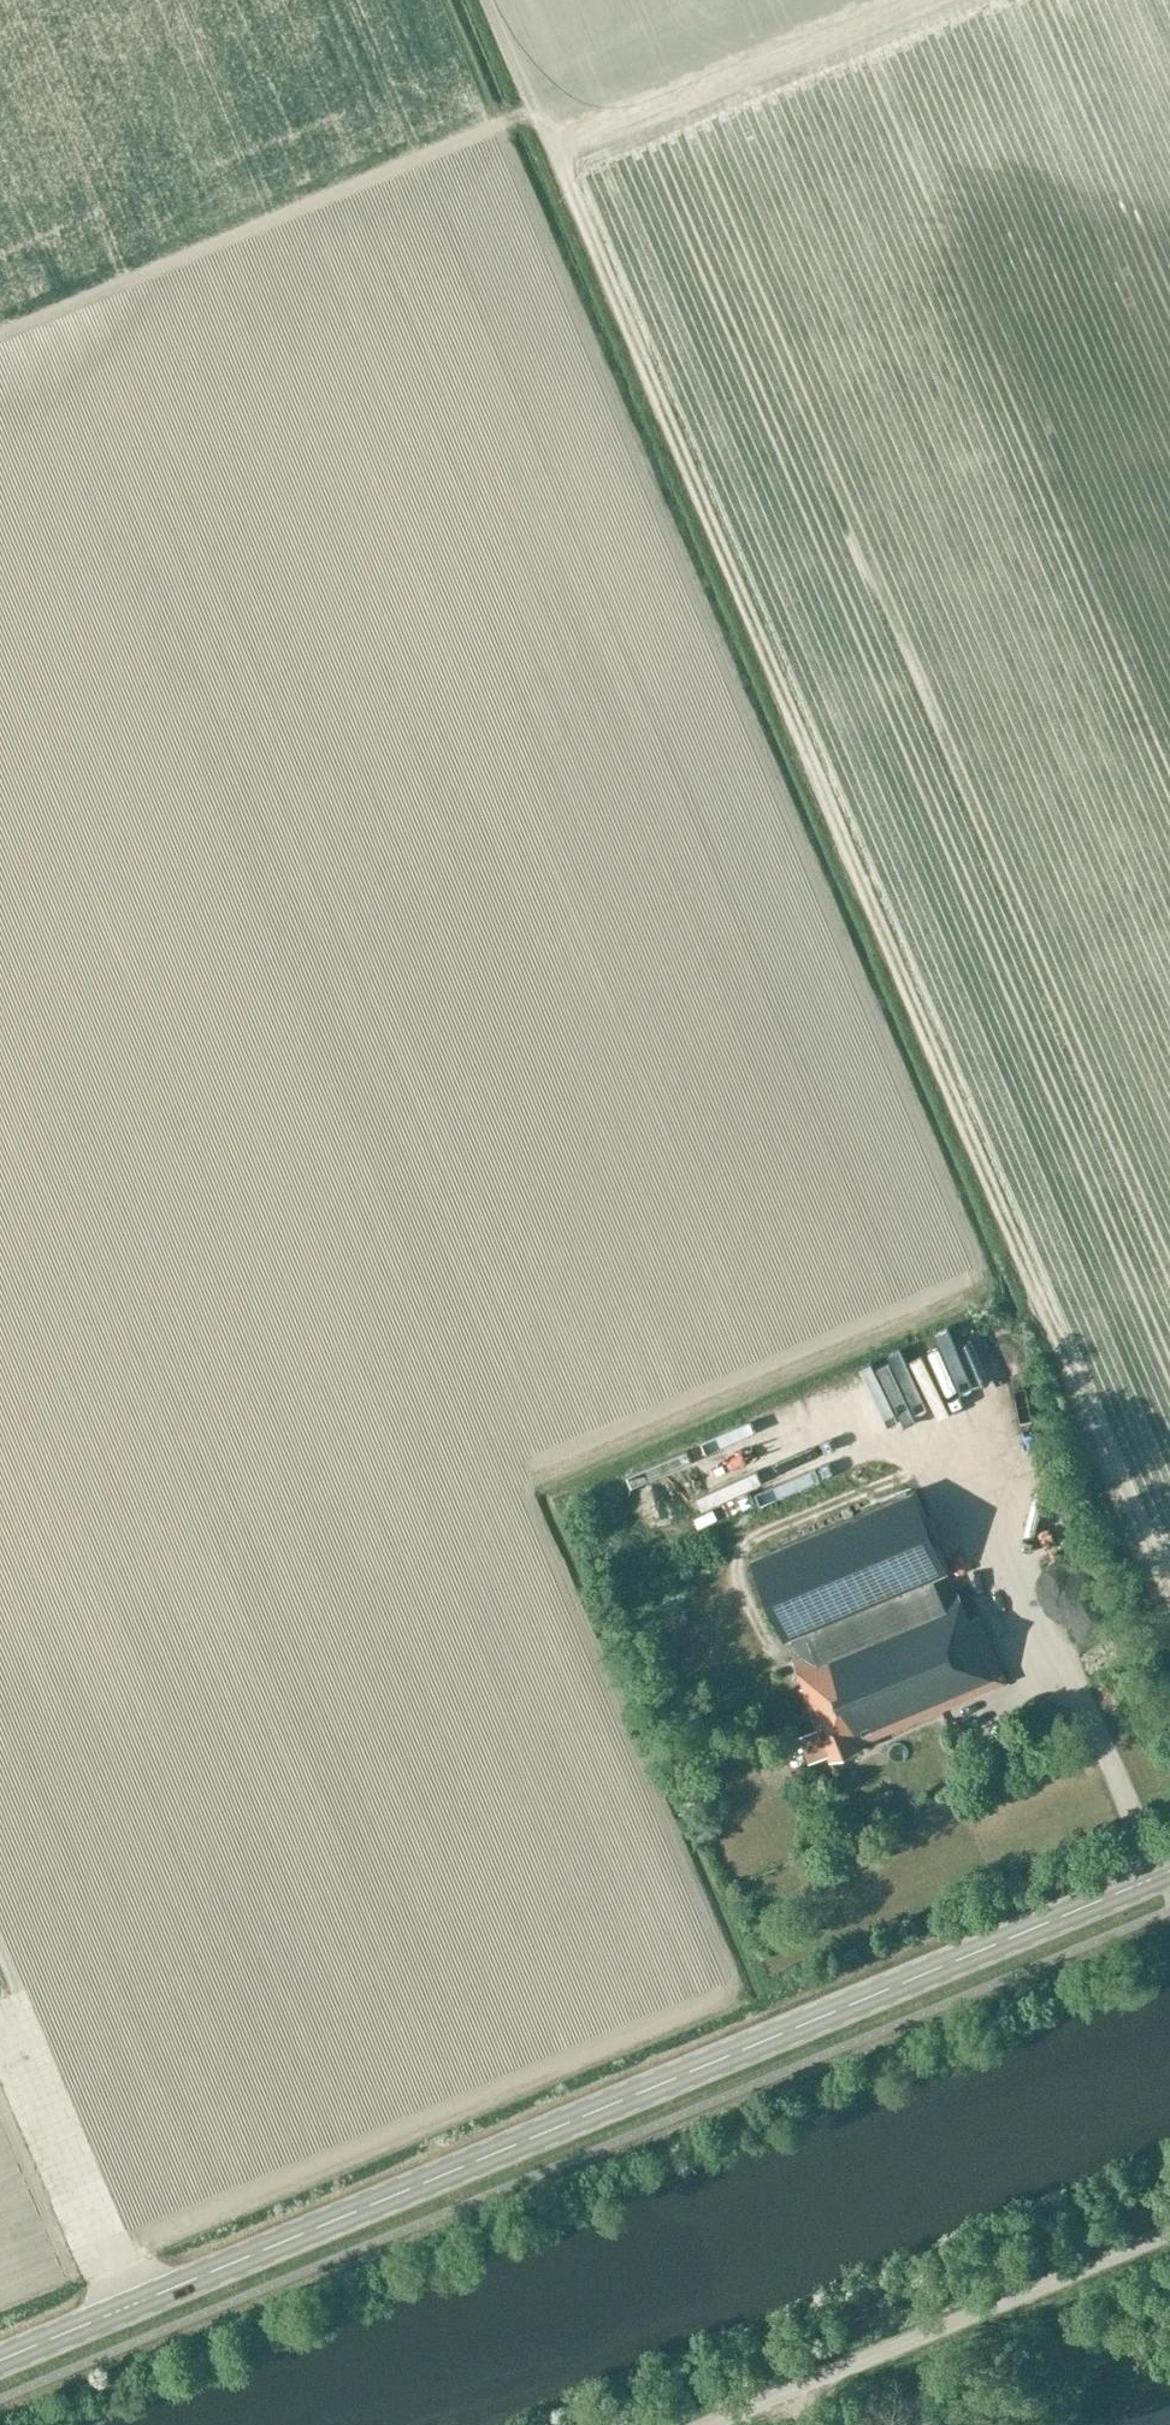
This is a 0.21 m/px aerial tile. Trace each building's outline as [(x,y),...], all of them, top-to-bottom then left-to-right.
[(951,1571),(941,1549),(916,1488),(752,1556),(785,1640),(792,1637),(803,1662),(796,1665),(804,1685),(799,1687),(817,1729),(801,1736),(812,1762),(828,1756),(831,1762),(863,1748),(860,1742),(1004,1680),(978,1614),(973,1616),(961,1590),(952,1594),(943,1574),(951,1571)]
